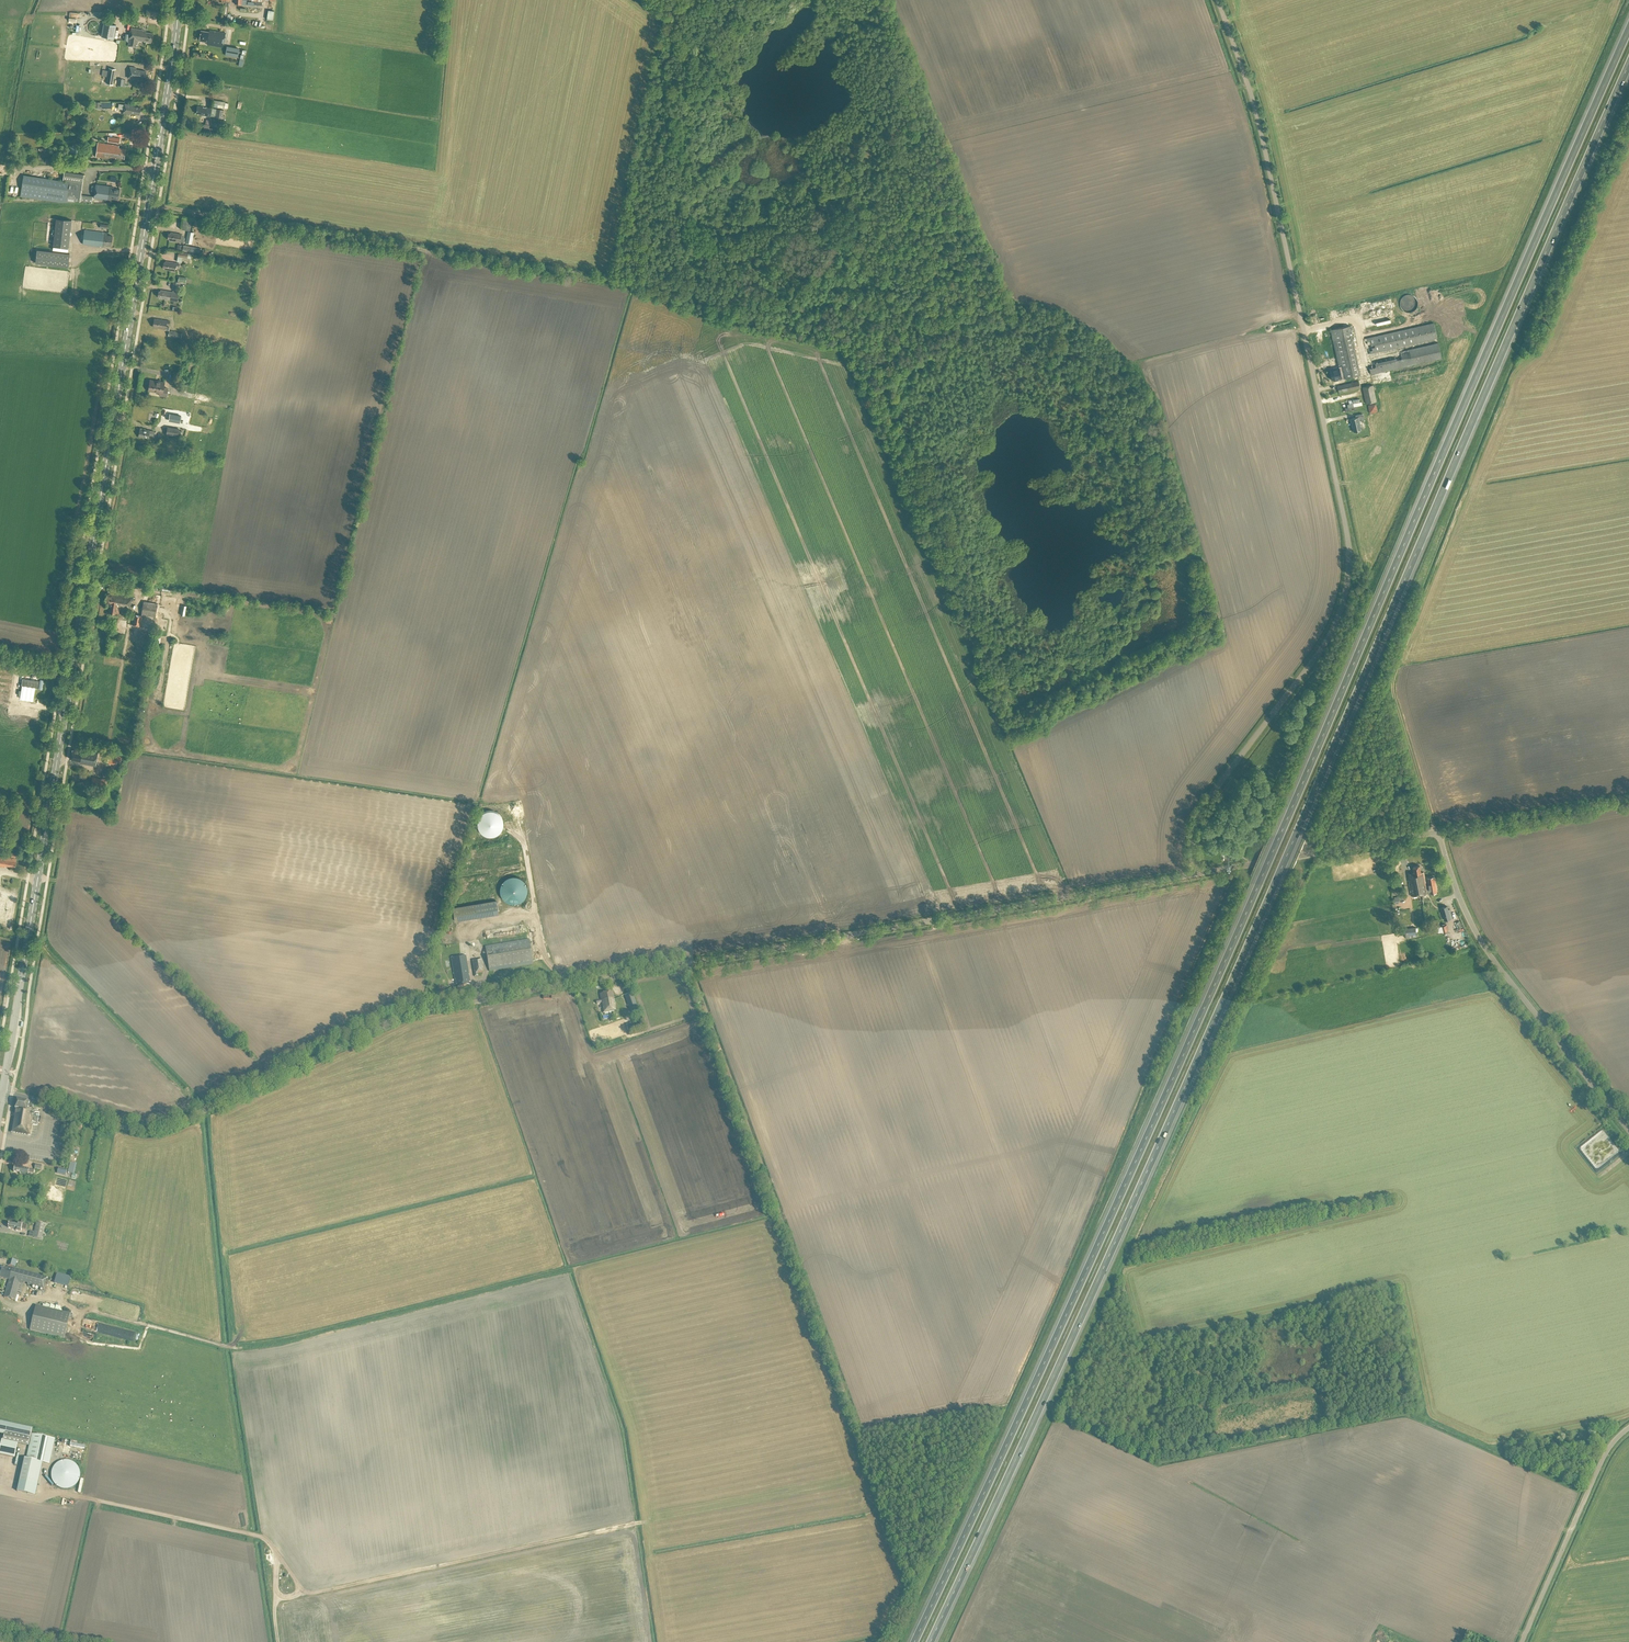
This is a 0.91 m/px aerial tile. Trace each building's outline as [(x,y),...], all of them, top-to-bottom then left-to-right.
[(116,25),(104,23),(101,37),(114,39),(116,25)] [(130,35),(128,46),(137,47),(138,40),(151,43),(153,33),(142,32),(143,30),(131,28),(131,31),(130,31),(129,34),(129,35),(130,35)] [(209,32),(201,31),(199,40),(207,42),(207,44),(223,47),(226,33),(209,30),(209,32)] [(227,47),(225,55),(238,57),(239,49),(227,47)] [(136,68),(130,67),(128,78),(145,81),(146,71),(136,70),(136,68)] [(109,68),(107,82),(113,83),(116,69),(109,68)] [(134,113),(139,114),(140,107),(131,106),(132,105),(125,103),(123,113),(130,114),(130,113),(131,113),(131,114),(134,114),(134,113)] [(203,107),(197,106),(196,113),(200,114),(215,117),(215,118),(225,119),(225,116),(223,116),(224,110),(217,109),(216,115),(211,114),(212,108),(206,107),(206,108),(203,107)] [(119,146),(98,142),(97,149),(125,154),(126,149),(119,148),(119,146)] [(72,145),(69,152),(72,159),(80,159),(84,152),(81,145),(72,145)] [(124,158),(125,154),(97,149),(96,157),(109,159),(109,158),(116,159),(116,157),(124,158)] [(67,182),(23,175),(20,196),(58,202),(67,202),(67,201),(72,202),(75,202),(75,201),(80,201),(84,174),(64,171),(63,180),(67,180),(67,182)] [(96,184),(94,197),(111,200),(111,198),(118,199),(119,189),(114,188),(114,187),(96,184)] [(56,218),(53,245),(68,247),(72,220),(56,218)] [(192,221),(184,220),(182,229),(190,231),(192,221)] [(107,233),(84,230),(83,244),(103,246),(103,244),(111,245),(113,236),(107,235),(107,233)] [(168,233),(168,239),(169,239),(169,240),(180,242),(181,234),(170,232),(170,234),(168,233)] [(70,254),(37,250),(35,263),(68,267),(70,254)] [(165,261),(165,262),(164,262),(163,267),(164,268),(164,269),(175,271),(176,266),(178,266),(179,263),(165,261)] [(160,290),(160,291),(159,291),(158,296),(159,297),(159,298),(177,301),(178,293),(160,290)] [(165,330),(168,330),(169,327),(166,326),(167,324),(169,324),(170,321),(154,318),(154,320),(153,325),(153,327),(166,329),(165,330)] [(1367,352),(1438,338),(1435,322),(1364,336),(1367,352)] [(1329,369),(1331,380),(1333,379),(1333,381),(1360,375),(1349,326),(1330,330),(1338,367),(1329,369)] [(1371,372),(1443,359),(1440,342),(1400,350),(1401,357),(1373,362),(1372,357),(1368,358),(1371,372)] [(165,382),(150,380),(148,390),(160,392),(159,395),(167,396),(168,388),(164,388),(165,382)] [(1340,391),(1361,387),(1360,380),(1338,385),(1340,391)] [(1362,387),(1366,403),(1376,401),(1373,385),(1362,387)] [(190,405),(191,398),(180,397),(179,403),(190,405)] [(1370,412),(1378,411),(1377,403),(1369,403),(1370,412)] [(1359,421),(1364,420),(1362,413),(1355,415),(1356,417),(1351,418),(1353,431),(1361,430),(1359,421)] [(170,414),(169,420),(180,422),(181,415),(170,414)] [(179,429),(168,427),(166,434),(178,436),(179,429)] [(150,430),(140,428),(139,436),(148,437),(149,434),(154,435),(154,431),(150,430)] [(147,582),(155,583),(156,580),(157,580),(158,575),(151,574),(150,577),(148,577),(147,582)] [(110,602),(109,611),(115,612),(116,605),(130,607),(132,595),(105,592),(104,601),(110,602)] [(141,614),(135,613),(132,624),(141,625),(144,614),(149,615),(149,618),(155,619),(158,603),(144,600),(141,614)] [(184,618),(176,617),(175,625),(182,626),(184,618)] [(39,681),(23,678),(22,685),(38,687),(39,681)] [(12,682),(5,681),(5,680),(0,679),(0,692),(3,692),(4,691),(10,692),(12,682)] [(72,749),(71,759),(80,761),(80,763),(95,766),(98,752),(83,749),(82,751),(72,749)] [(116,764),(119,755),(109,753),(107,762),(116,764)] [(0,857),(0,866),(5,867),(6,865),(15,867),(18,853),(12,852),(11,857),(14,857),(14,858),(1,856),(1,857),(0,857)] [(1407,873),(1408,879),(1415,878),(1416,885),(1418,885),(1420,885),(1422,885),(1422,883),(1425,883),(1424,878),(1425,878),(1423,872),(1421,872),(1419,865),(1412,866),(1414,872),(1407,873)] [(1393,878),(1394,886),(1397,886),(1401,885),(1399,873),(1395,874),(1396,878),(1393,878)] [(525,902),(526,878),(502,876),(501,900),(525,902)] [(1426,886),(1425,878),(1424,878),(1425,883),(1422,883),(1422,885),(1420,885),(1422,895),(1428,893),(1428,892),(1430,892),(1430,894),(1437,892),(1434,877),(1427,878),(1429,886),(1426,886)] [(1415,878),(1408,879),(1411,896),(1417,895),(1422,895),(1420,885),(1418,885),(1416,885),(1415,878)] [(453,907),(455,920),(499,913),(497,900),(453,907)] [(1441,907),(1445,920),(1451,918),(1447,906),(1441,907)] [(1404,928),(1405,935),(1416,934),(1415,927),(1404,928)] [(533,964),(529,940),(486,947),(490,971),(533,964)] [(469,986),(468,983),(470,982),(465,956),(451,958),(456,985),(458,985),(458,988),(469,986)] [(472,960),(475,977),(478,976),(478,973),(483,973),(483,969),(484,969),(482,959),(472,960)] [(626,990),(627,994),(625,995),(633,1018),(638,1016),(635,1006),(637,1006),(631,988),(626,990)] [(596,1001),(597,1004),(602,1003),(604,1014),(617,1011),(614,992),(600,994),(601,1000),(596,1001)] [(17,1100),(12,1133),(30,1136),(32,1125),(37,1126),(40,1113),(37,1112),(37,1109),(33,1109),(33,1106),(29,1105),(29,1103),(17,1100)] [(66,1126),(62,1126),(61,1133),(65,1134),(67,1135),(69,1127),(66,1126)] [(70,1162),(68,1172),(74,1174),(77,1163),(70,1162)] [(35,1171),(15,1167),(14,1168),(13,1171),(14,1172),(20,1174),(20,1175),(28,1176),(29,1173),(34,1174),(35,1171)] [(17,1225),(9,1223),(8,1224),(7,1227),(8,1228),(16,1230),(16,1231),(21,1232),(21,1230),(26,1231),(27,1225),(17,1223),(17,1225)] [(42,1240),(45,1225),(36,1223),(33,1238),(42,1240)] [(17,1261),(10,1259),(9,1266),(15,1267),(17,1261)] [(8,1267),(8,1269),(2,1267),(0,1273),(0,1278),(9,1280),(4,1298),(15,1301),(17,1293),(21,1294),(24,1283),(28,1284),(28,1285),(44,1290),(47,1277),(8,1267)] [(68,1286),(71,1276),(57,1272),(54,1282),(68,1286)] [(70,1314),(36,1306),(30,1330),(64,1339),(70,1314)] [(131,1314),(134,1315),(133,1317),(138,1317),(140,1307),(133,1306),(132,1311),(131,1314)] [(32,1429),(0,1422),(0,1434),(5,1435),(3,1441),(2,1441),(0,1451),(0,1455),(15,1458),(18,1444),(28,1446),(32,1429)] [(35,1495),(43,1463),(49,1464),(52,1454),(49,1454),(53,1439),(32,1434),(27,1459),(25,1459),(17,1492),(35,1495)] [(56,1465),(52,1471),(51,1478),(55,1485),(61,1489),(68,1490),(75,1487),(79,1480),(80,1473),(77,1466),(70,1462),(63,1461),(56,1465)]
